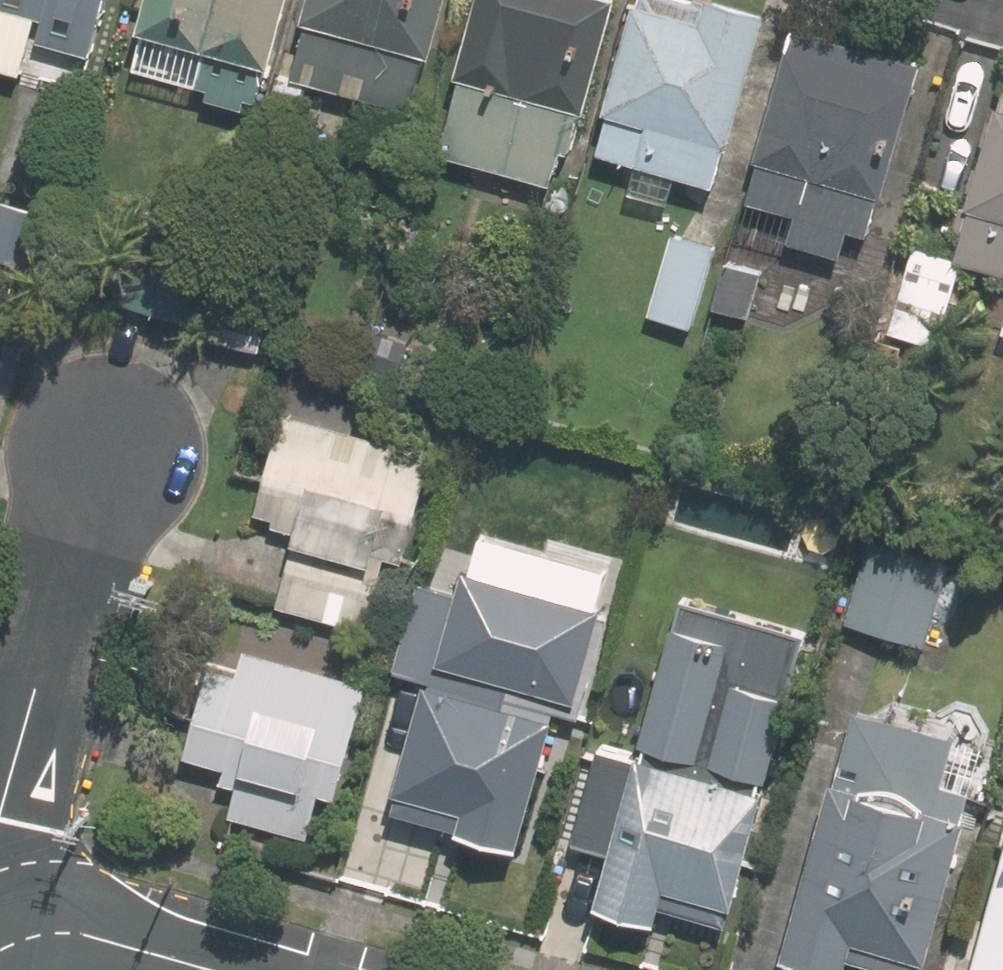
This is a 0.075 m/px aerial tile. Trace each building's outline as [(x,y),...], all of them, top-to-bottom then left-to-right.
[(55,14),(59,0),(106,13),(110,0),(3,0),(55,14)] [(145,20),(194,32),(182,74),(213,83),(209,93),(257,106),(271,55),(275,56),(291,0),(151,0),(145,20)] [(450,0),(316,0),(313,13),(318,14),(302,71),(416,103),(432,44),(437,45),(450,0)] [(465,67),(470,69),(447,147),(567,180),(588,102),(593,102),(621,0),(484,0),(465,67)] [(776,6),(755,0),(643,0),(613,104),(619,105),(608,147),(643,156),(634,187),(675,198),(684,166),(723,177),(734,134),(739,136),(776,6)] [(929,58),(802,21),(765,149),(769,151),(757,195),(805,208),(798,236),(848,250),(855,225),(877,231),(890,186),(894,187),(929,58)] [(313,80),(283,72),(275,100),(305,109),(313,80)] [(979,193),(971,192),(959,231),(969,235),(963,254),(1002,265),(1002,107),(979,193)] [(0,203),(0,269),(11,272),(29,211),(0,203)] [(697,321),(719,243),(678,232),(656,310),(697,321)] [(134,299),(197,317),(214,258),(150,240),(134,299)] [(961,263),(921,251),(901,324),(941,335),(961,263)] [(766,266),(734,257),(722,301),(753,311),(766,266)] [(235,266),(218,326),(254,337),(271,275),(235,266)] [(408,347),(377,338),(370,363),(402,372),(408,347)] [(288,413),(261,507),(283,514),(280,522),(302,529),(282,599),(366,623),(386,551),(407,556),(435,454),(288,413)] [(873,538),(851,619),(933,641),(956,561),(873,538)] [(434,676),(398,803),(468,822),(468,825),(529,842),(562,724),(582,730),(596,681),(602,681),(626,590),(470,547),(462,578),(411,564),(384,662),(434,676)] [(821,628),(696,594),(661,722),(658,721),(650,747),(608,736),(583,827),(618,837),(600,902),(669,921),(672,912),(737,930),(821,628)] [(373,682),(247,646),(240,670),(213,663),(189,753),(232,764),(227,779),(240,782),(231,814),(312,838),(326,790),(343,794),(373,682)] [(860,705),(792,952),(853,969),(859,950),(928,969),(933,952),(939,953),(980,806),(971,804),(977,785),(947,777),(960,733),(860,705)] [(979,969),(1002,969),(1002,884),(979,969)]
